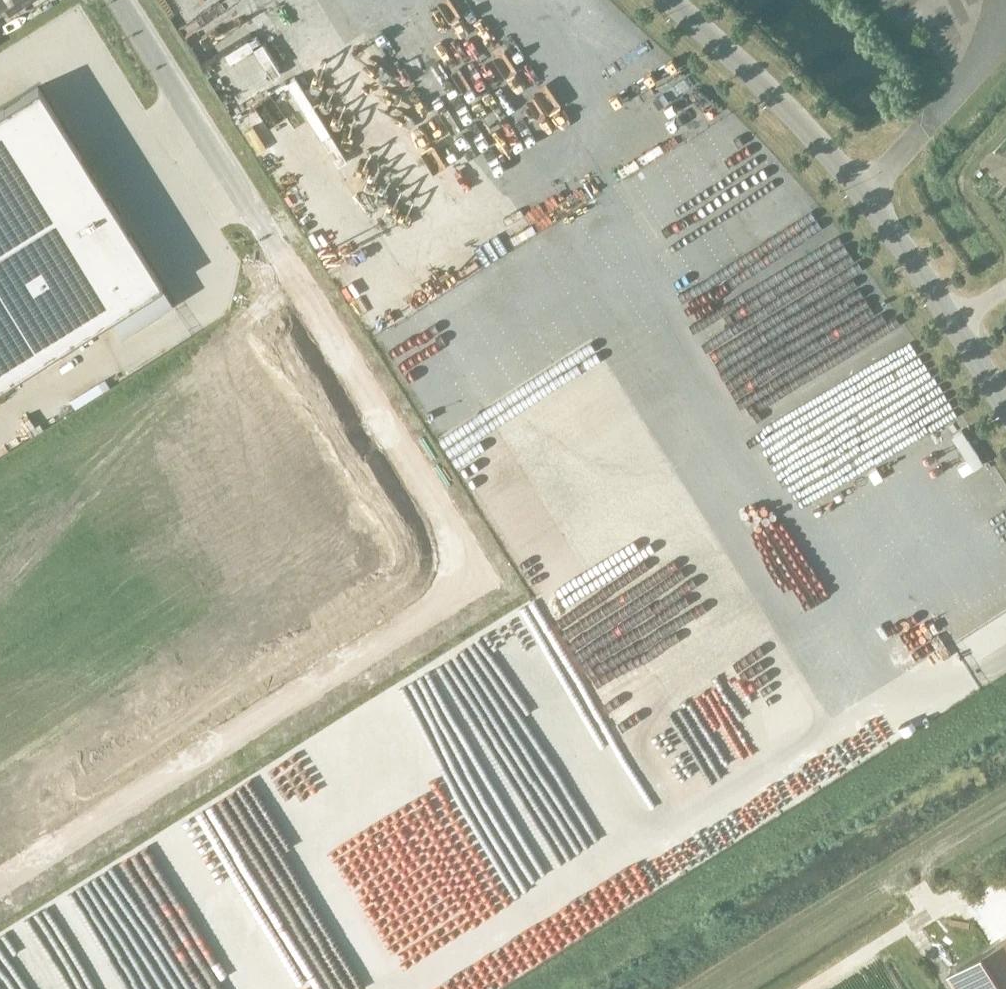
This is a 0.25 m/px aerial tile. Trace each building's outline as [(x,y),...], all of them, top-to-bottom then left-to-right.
[(415,58),(389,69),(395,82),(421,71),(415,58)] [(109,317),(120,334),(171,302),(161,285),(161,284),(37,86),(0,109),(0,385),(109,317)] [(728,241),(711,253),(718,264),(736,252),(728,241)] [(550,332),(563,354),(589,338),(576,316),(550,332)] [(781,379),(797,369),(790,359),(774,369),(781,379)] [(623,388),(609,396),(613,403),(606,406),(614,420),(635,408),(623,388)] [(790,407),(796,419),(821,406),(815,394),(790,407)] [(614,425),(624,443),(646,431),(636,413),(614,425)] [(633,486),(633,469),(577,468),(577,485),(633,486)] [(988,514),(976,520),(986,542),(1005,533),(1005,517),(992,523),(988,514)] [(993,609),(1005,603),(1005,582),(998,565),(977,574),(993,609)] [(655,637),(683,635),(682,617),(654,619),(655,637)] [(715,790),(746,771),(738,758),(707,776),(715,790)] [(978,899),(1001,891),(997,879),(974,887),(978,899)] [(950,970),(962,988),(1005,988),(1005,934),(950,970)]
